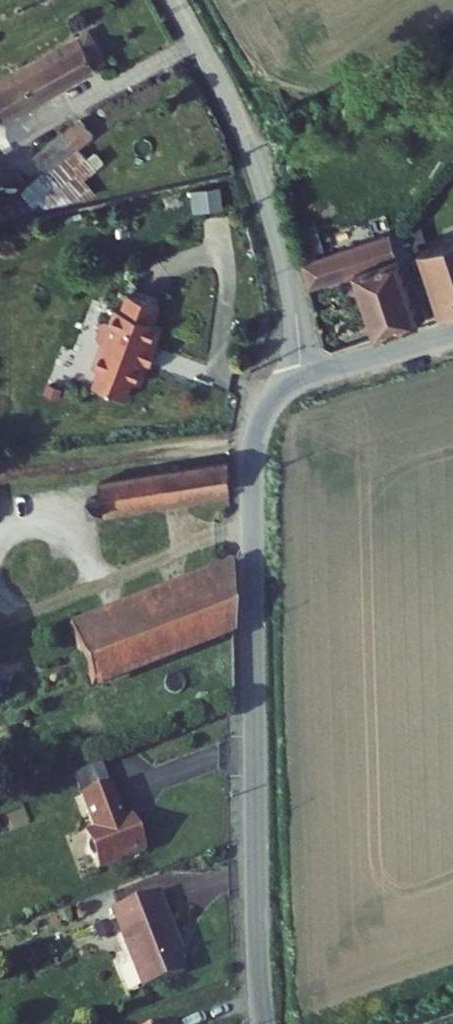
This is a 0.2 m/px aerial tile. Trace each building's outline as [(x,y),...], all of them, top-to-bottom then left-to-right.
[(117,19),(81,38),(96,66),(132,47),(117,19)] [(16,101),(19,107),(96,66),(81,38),(0,81),(0,110),(16,101)] [(87,128),(75,142),(85,149),(96,136),(103,141),(122,117),(101,101),(83,125),(87,128)] [(317,126),(303,130),(307,142),(321,137),(317,126)] [(391,238),(297,266),(306,297),(353,282),(373,344),(420,329),(391,238)] [(417,259),(438,323),(452,319),(452,248),(417,259)] [(135,356),(129,373),(159,384),(166,367),(174,370),(181,351),(178,345),(183,333),(189,330),(196,311),(188,307),(194,291),(163,279),(157,296),(150,294),(145,307),(141,306),(136,308),(131,321),(134,326),(138,327),(131,346),(135,356)] [(1,511),(7,538),(228,490),(228,463),(1,511)] [(65,621),(75,648),(232,587),(231,560),(65,621)] [(75,648),(89,684),(234,630),(232,587),(75,648)] [(19,689),(0,635),(0,696),(19,689)] [(131,771),(101,783),(118,827),(109,830),(119,857),(166,839),(156,812),(148,815),(131,771)] [(3,829),(25,825),(21,806),(0,810),(0,816),(3,829)] [(202,931),(182,878),(136,896),(167,977),(208,961),(197,933),(202,931)] [(200,1007),(158,1023),(207,1023),(200,1007)]
